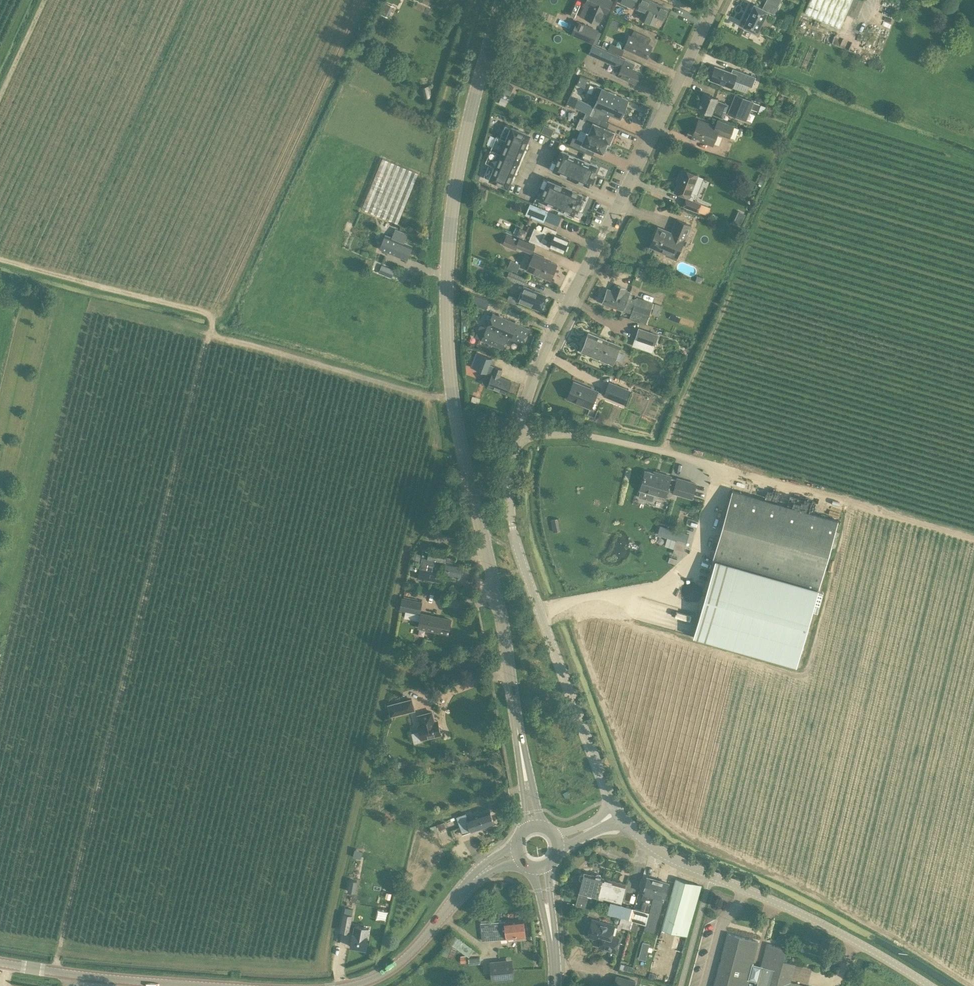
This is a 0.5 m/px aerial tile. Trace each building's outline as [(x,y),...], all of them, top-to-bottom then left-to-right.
[(586,2),(592,5),(586,18),(599,23),(605,11),(607,12),(612,1),(609,0),(587,0),(586,2)] [(626,1),(624,7),(632,10),(634,5),(635,5),(637,0),(627,0),(626,1)] [(637,8),(641,10),(639,14),(643,16),(645,11),(663,20),(669,8),(650,0),(641,0),(637,8)] [(768,10),(774,13),(781,0),(767,0),(765,3),(766,3),(763,8),(755,3),(744,26),(757,32),(768,10)] [(841,28),(853,0),(810,0),(804,12),(841,28)] [(379,13),(387,16),(392,6),(384,2),(379,13)] [(597,31),(577,22),(572,34),(592,43),(597,31)] [(651,37),(634,30),(631,36),(629,35),(624,47),(647,58),(652,45),(648,43),(651,37)] [(625,49),(610,43),(605,40),(602,47),(608,49),(622,55),(625,49)] [(600,47),(595,57),(616,66),(621,56),(600,47)] [(622,63),(617,75),(636,83),(641,72),(633,68),(635,63),(625,59),(623,64),(622,63)] [(732,87),(733,85),(735,80),(741,83),(749,86),(752,87),(756,77),(733,68),(731,72),(715,66),(711,78),(711,79),(732,87)] [(577,82),(585,86),(588,79),(580,75),(577,82)] [(504,81),(501,92),(509,95),(513,84),(504,81)] [(586,112),(585,114),(599,120),(600,119),(606,121),(609,114),(621,118),(629,100),(595,85),(587,102),(578,98),(574,107),(586,112)] [(698,108),(712,114),(712,113),(723,118),(725,112),(728,104),(718,100),(718,98),(705,93),(698,108)] [(736,93),(729,109),(728,113),(747,121),(752,108),(758,110),(760,104),(754,102),(754,101),(736,93)] [(587,132),(610,142),(613,136),(615,131),(597,124),(599,120),(585,114),(583,120),(593,124),(589,133),(587,132)] [(698,119),(693,134),(702,137),(700,140),(712,145),(716,136),(717,132),(730,137),(730,136),(734,126),(718,120),(716,126),(698,119)] [(530,146),(525,144),(529,136),(529,134),(505,124),(501,136),(500,137),(496,135),(496,136),(491,148),(485,162),(489,163),(484,176),(507,186),(512,176),(516,178),(519,172),(514,170),(519,160),(522,151),(527,152),(530,146)] [(551,134),(552,127),(543,124),(541,131),(551,134)] [(570,145),(584,150),(586,145),(604,153),(608,142),(610,143),(610,142),(587,132),(583,142),(573,137),(570,145)] [(568,175),(570,172),(572,174),(571,177),(577,180),(577,179),(589,184),(594,172),(595,172),(598,166),(597,166),(597,165),(591,162),(591,161),(569,152),(568,153),(562,150),(557,162),(552,160),(549,168),(554,169),(568,175)] [(382,158),(362,208),(398,223),(418,173),(382,158)] [(692,192),(698,175),(683,169),(683,170),(681,170),(677,180),(678,182),(675,191),(690,197),(692,192)] [(572,189),(566,186),(565,190),(562,189),(563,186),(549,179),(549,180),(544,178),(541,185),(545,187),(540,199),(547,202),(561,208),(561,210),(566,212),(567,211),(570,212),(574,213),(575,209),(577,210),(583,198),(580,197),(582,194),(572,189)] [(699,211),(703,213),(706,205),(702,204),(702,203),(687,197),(683,206),(698,212),(699,211)] [(529,203),(526,213),(544,218),(547,208),(529,203)] [(741,222),(744,212),(737,210),(734,220),(741,222)] [(687,240),(693,225),(676,218),(671,232),(658,226),(650,246),(667,254),(667,255),(676,259),(684,240),(687,240)] [(564,251),(569,240),(556,234),(557,230),(544,225),(542,231),(534,228),(529,240),(549,248),(550,245),(564,251)] [(407,259),(412,246),(404,243),(407,234),(396,229),(392,238),(386,235),(380,248),(407,259)] [(532,253),(536,245),(519,238),(507,233),(502,243),(516,249),(517,247),(532,253)] [(534,253),(527,269),(551,279),(557,264),(548,260),(549,259),(534,253)] [(510,259),(507,267),(516,271),(519,262),(510,259)] [(394,269),(382,264),(379,272),(391,277),(394,269)] [(509,271),(507,277),(524,284),(527,278),(509,271)] [(625,290),(626,288),(614,283),(612,290),(608,288),(602,303),(624,310),(631,313),(630,318),(640,321),(641,320),(647,323),(651,309),(653,303),(652,303),(652,302),(637,297),(636,299),(631,297),(632,295),(630,294),(631,292),(625,290)] [(546,295),(524,286),(517,301),(540,310),(546,295)] [(663,305),(655,303),(652,313),(659,316),(663,305)] [(520,324),(515,322),(500,315),(493,312),(489,321),(487,320),(485,326),(475,322),(469,334),(481,339),(503,348),(508,337),(523,343),(530,328),(520,324)] [(682,317),(680,316),(671,313),(669,319),(678,322),(678,321),(680,322),(682,317)] [(659,334),(638,327),(634,339),(654,345),(659,334)] [(588,332),(581,351),(613,364),(621,345),(588,332)] [(506,393),(511,380),(500,376),(503,369),(490,364),(493,358),(476,352),(471,366),(487,372),(487,373),(492,375),(487,386),(506,393)] [(574,381),(567,398),(591,408),(598,391),(574,381)] [(625,404),(631,389),(609,381),(603,395),(625,404)] [(671,476),(660,473),(660,474),(646,470),(640,489),(665,496),(667,488),(674,490),(673,492),(692,497),(696,483),(678,478),(677,479),(670,477),(671,476)] [(835,532),(838,521),(733,490),(719,536),(713,558),(715,558),(692,637),(795,667),(811,613),(816,614),(822,594),(817,593),(831,547),(834,548),(835,545),(839,533),(835,532)] [(681,514),(663,511),(662,519),(672,521),(670,526),(677,529),(681,514)] [(551,519),(553,529),(559,528),(557,518),(551,519)] [(422,557),(417,579),(443,583),(445,576),(456,579),(457,575),(461,576),(464,564),(455,563),(456,559),(448,558),(448,561),(447,561),(447,562),(445,562),(448,551),(430,547),(427,558),(422,557)] [(423,601),(402,597),(400,609),(420,614),(423,601)] [(422,613),(419,627),(448,634),(451,619),(422,613)] [(412,699),(389,705),(392,716),(415,710),(412,699)] [(422,739),(442,734),(441,733),(442,731),(441,727),(439,725),(438,720),(435,721),(433,712),(418,715),(421,724),(419,725),(422,739)] [(463,834),(472,831),(472,830),(495,823),(490,810),(468,817),(466,812),(459,815),(462,824),(460,825),(463,834)] [(598,894),(603,877),(601,876),(600,875),(597,874),(595,875),(585,872),(584,873),(580,873),(579,878),(583,881),(580,893),(578,899),(576,905),(586,908),(589,895),(598,897),(598,894)] [(641,909),(636,908),(633,920),(633,921),(646,924),(650,907),(652,899),(653,896),(654,896),(658,879),(649,877),(647,876),(644,893),(642,899),(643,899),(641,908),(641,909)] [(603,877),(598,894),(599,895),(604,896),(622,901),(627,884),(603,877)] [(702,885),(676,878),(662,929),(688,936),(702,885)] [(658,879),(654,896),(665,899),(669,882),(658,879)] [(356,893),(358,881),(350,880),(348,891),(356,893)] [(626,919),(633,920),(636,908),(612,902),(609,914),(622,917),(626,919)] [(386,920),(388,910),(377,907),(375,917),(386,920)] [(344,913),(343,913),(340,931),(350,933),(354,910),(345,908),(344,913)] [(630,928),(632,920),(626,919),(622,917),(620,925),(630,928)] [(505,920),(481,923),(483,941),(507,937),(507,938),(526,936),(524,918),(505,920)] [(615,925),(593,919),(588,937),(601,940),(599,948),(615,952),(619,937),(612,935),(615,925)] [(353,931),(350,945),(367,948),(369,935),(368,934),(370,925),(355,922),(353,931)] [(791,983),(796,965),(783,962),(787,949),(768,944),(765,957),(762,966),(753,964),(758,941),(731,934),(724,960),(717,985),(747,985),(749,979),(758,982),(757,985),(805,985),(791,983)] [(452,954),(459,941),(452,937),(445,950),(452,954)] [(491,980),(514,978),(512,959),(490,961),(491,980)] [(613,985),(634,985),(636,980),(616,975),(613,985)]
